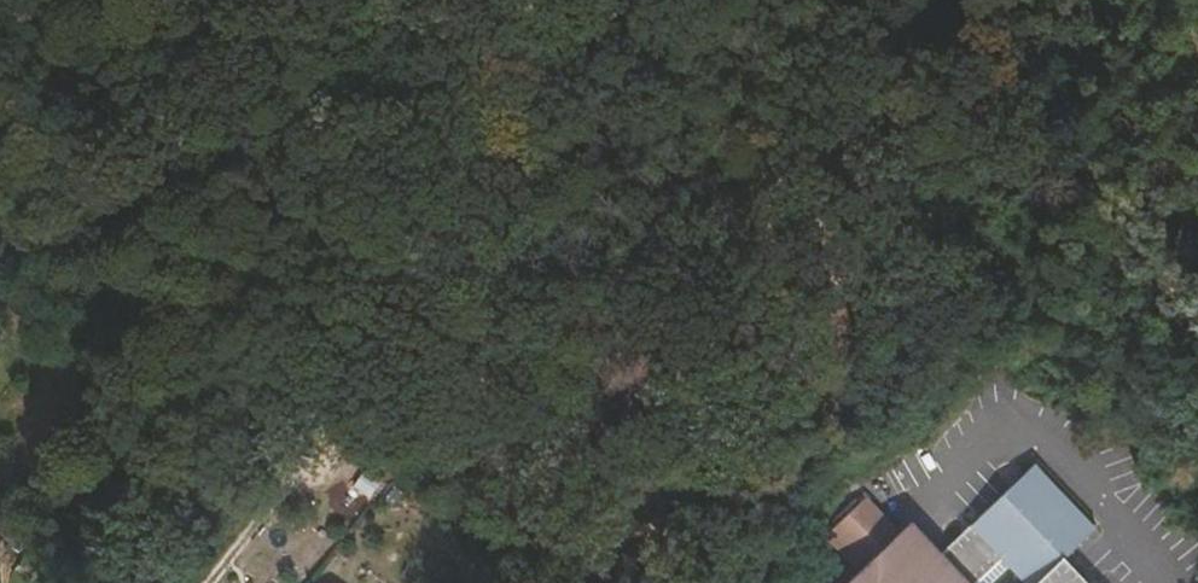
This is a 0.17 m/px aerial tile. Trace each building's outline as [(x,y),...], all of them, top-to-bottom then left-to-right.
[(1025,472),(942,549),(931,560),(901,530),(896,530),(891,535),(858,500),(815,542),(847,576),(840,582),(985,582),(998,570),(1011,582),(1078,582),(1059,561),(1086,535),(1025,472)] [(0,534),(0,551),(7,557),(23,536),(8,524),(0,534)] [(0,576),(0,578),(6,582),(40,582),(13,561),(0,576)]
